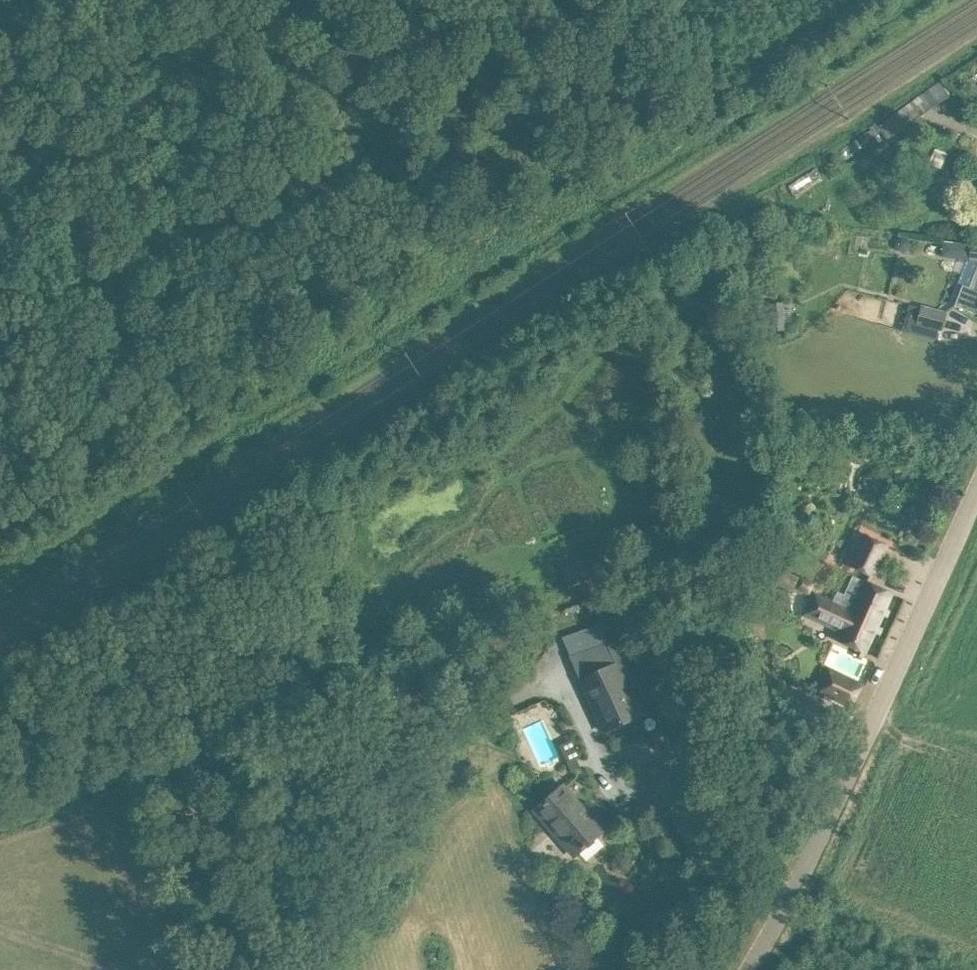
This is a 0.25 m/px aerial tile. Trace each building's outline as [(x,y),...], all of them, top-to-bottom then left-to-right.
[(878,125),(888,139),(951,95),(941,81),(878,125)] [(895,249),(899,253),(905,254),(909,250),(910,244),(906,240),(900,239),(896,243),(895,249)] [(976,261),(976,244),(963,242),(961,259),(976,261)] [(976,316),(976,277),(971,293),(961,290),(955,304),(976,313),(976,315),(976,316)] [(907,325),(916,327),(917,323),(941,329),(946,313),(922,306),(921,310),(912,308),(907,325)] [(805,507),(795,510),(798,520),(808,517),(805,507)] [(851,566),(873,576),(887,545),(865,535),(851,566)] [(561,569),(565,585),(589,578),(585,562),(561,569)] [(767,567),(773,598),(789,594),(788,591),(810,592),(814,582),(771,563),(768,568),(767,567)] [(838,591),(832,603),(839,607),(852,613),(878,625),(892,593),(853,575),(844,594),(838,591)] [(839,607),(832,603),(815,595),(807,613),(844,630),(839,640),(865,652),(878,625),(852,613),(839,607)] [(586,623),(583,614),(568,619),(574,637),(604,628),(601,618),(586,623)] [(633,656),(581,681),(605,731),(657,707),(633,656)] [(821,691),(852,706),(862,684),(831,670),(821,691)] [(577,757),(582,755),(574,738),(560,744),(572,771),(581,767),(577,757)] [(537,806),(564,838),(577,853),(600,833),(580,810),(583,807),(563,783),(537,806)]
